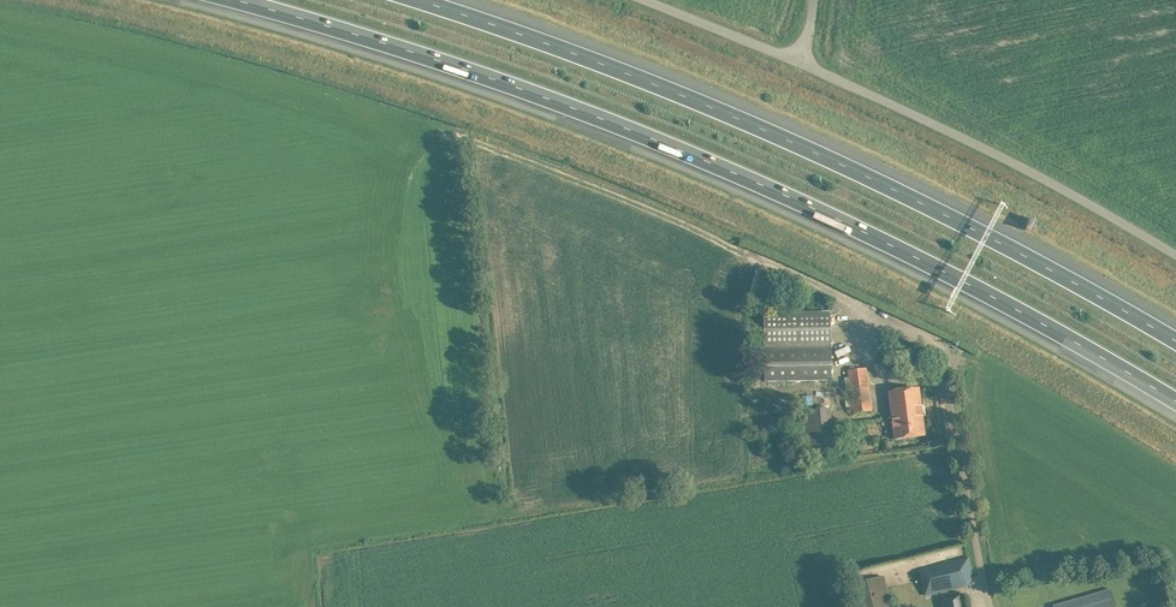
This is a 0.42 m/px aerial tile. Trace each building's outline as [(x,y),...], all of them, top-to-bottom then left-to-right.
[(764,319),(765,381),(832,380),(831,318),(764,319)] [(848,370),(850,382),(854,412),(872,410),(867,368),(848,370)] [(889,392),(890,404),(895,440),(925,436),(919,388),(889,392)] [(800,411),(804,450),(832,448),(829,409),(800,411)] [(969,558),(957,560),(918,570),(924,595),(967,584),(966,577),(973,575),(969,558)] [(883,576),(849,584),(854,606),(890,606),(883,576)] [(1054,606),(1116,606),(1111,589),(1053,606),(1054,606)] [(943,606),(965,606),(963,595),(942,599),(943,606)]
